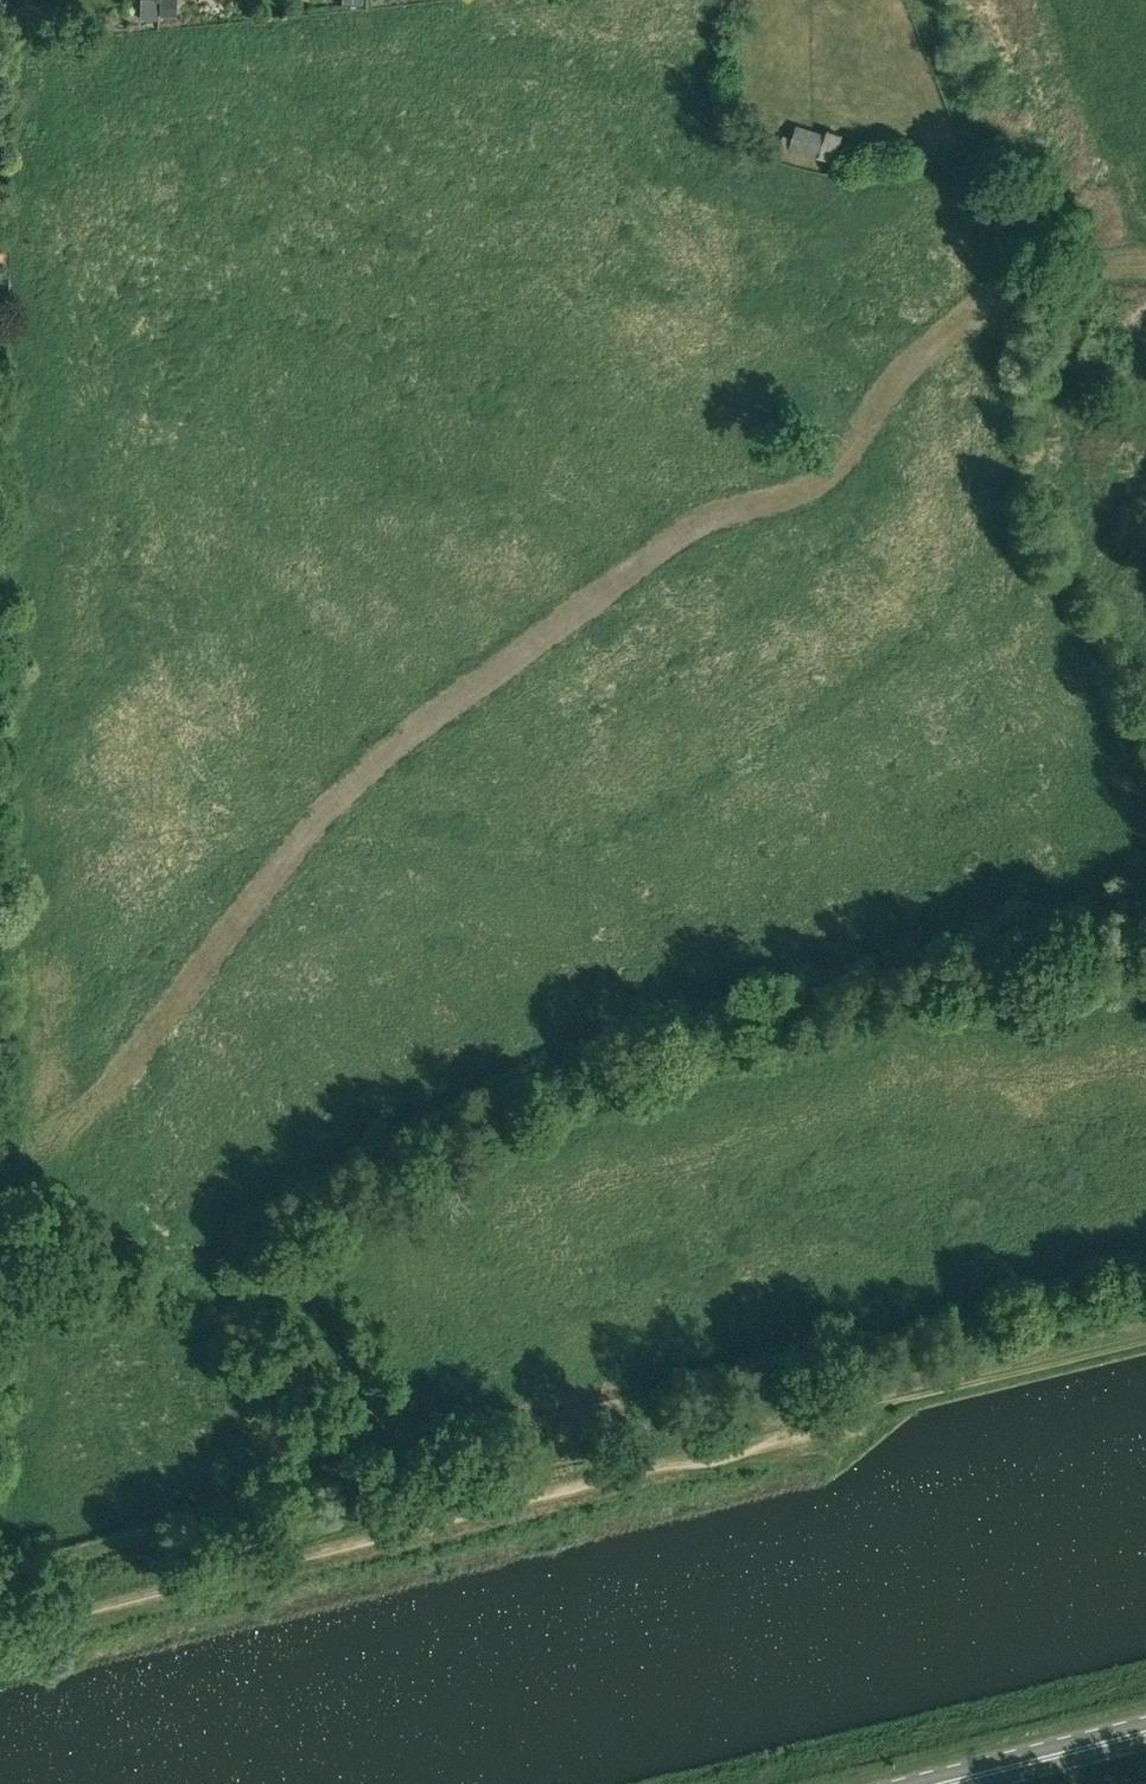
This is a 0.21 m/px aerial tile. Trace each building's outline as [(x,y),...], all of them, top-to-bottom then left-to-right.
[(161,14),(176,15),(176,0),(162,0),(161,14)] [(826,133),(797,124),(790,148),(819,157),(826,133)] [(843,134),(827,129),(819,157),(835,162),(843,134)]
